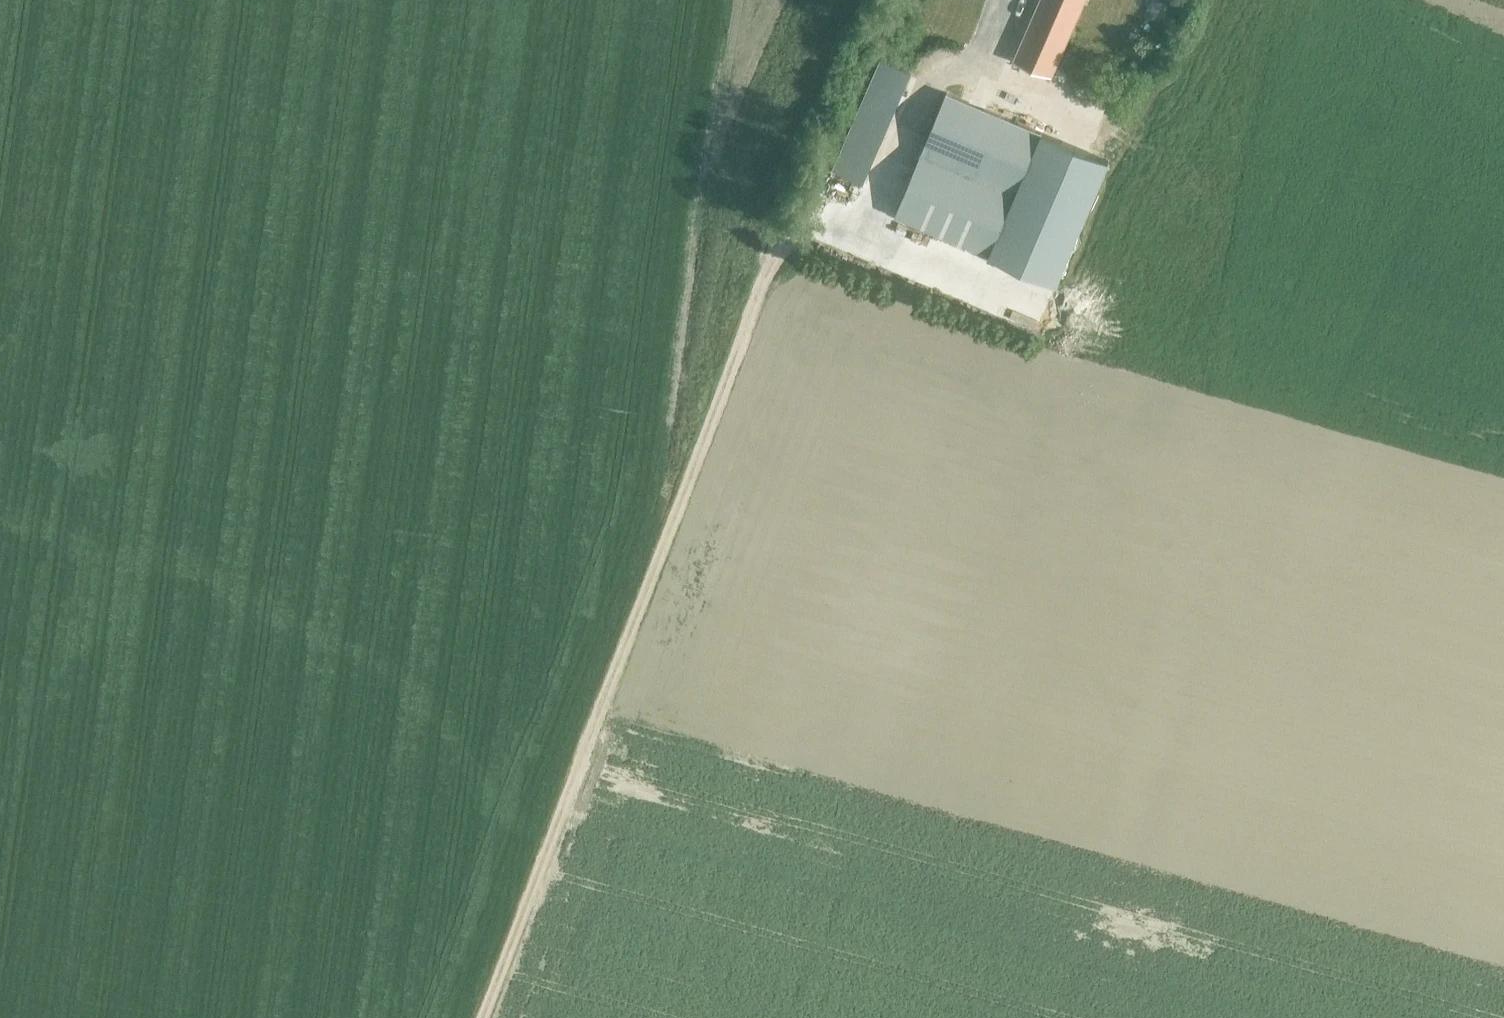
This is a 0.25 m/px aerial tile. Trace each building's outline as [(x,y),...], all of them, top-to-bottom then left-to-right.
[(1014,58),(1081,86),(1087,72),(1072,65),(1076,57),(1063,51),(1084,0),(1038,0),(1014,58)] [(1146,9),(1150,10),(1149,13),(1151,14),(1149,18),(1157,21),(1158,17),(1160,18),(1161,14),(1164,15),(1168,4),(1158,0),(1150,0),(1146,9)] [(903,90),(911,71),(882,59),(874,78),(903,90)] [(1056,281),(1107,158),(945,91),(895,214),(1056,281)] [(863,183),(871,165),(842,153),(834,171),(863,183)]
